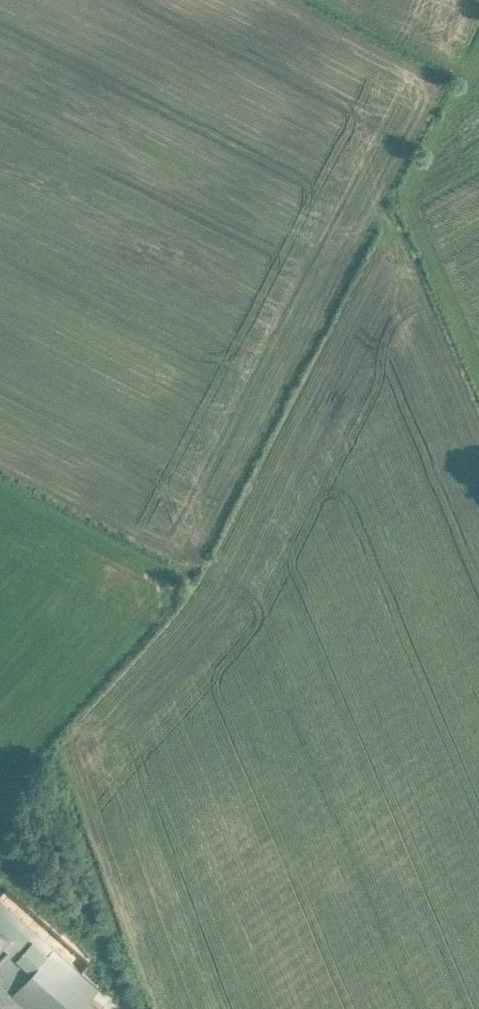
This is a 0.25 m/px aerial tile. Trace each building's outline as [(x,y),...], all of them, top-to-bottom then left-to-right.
[(102,1008),(87,995),(97,984),(0,898),(0,1008),(101,1008),(102,1008)]
